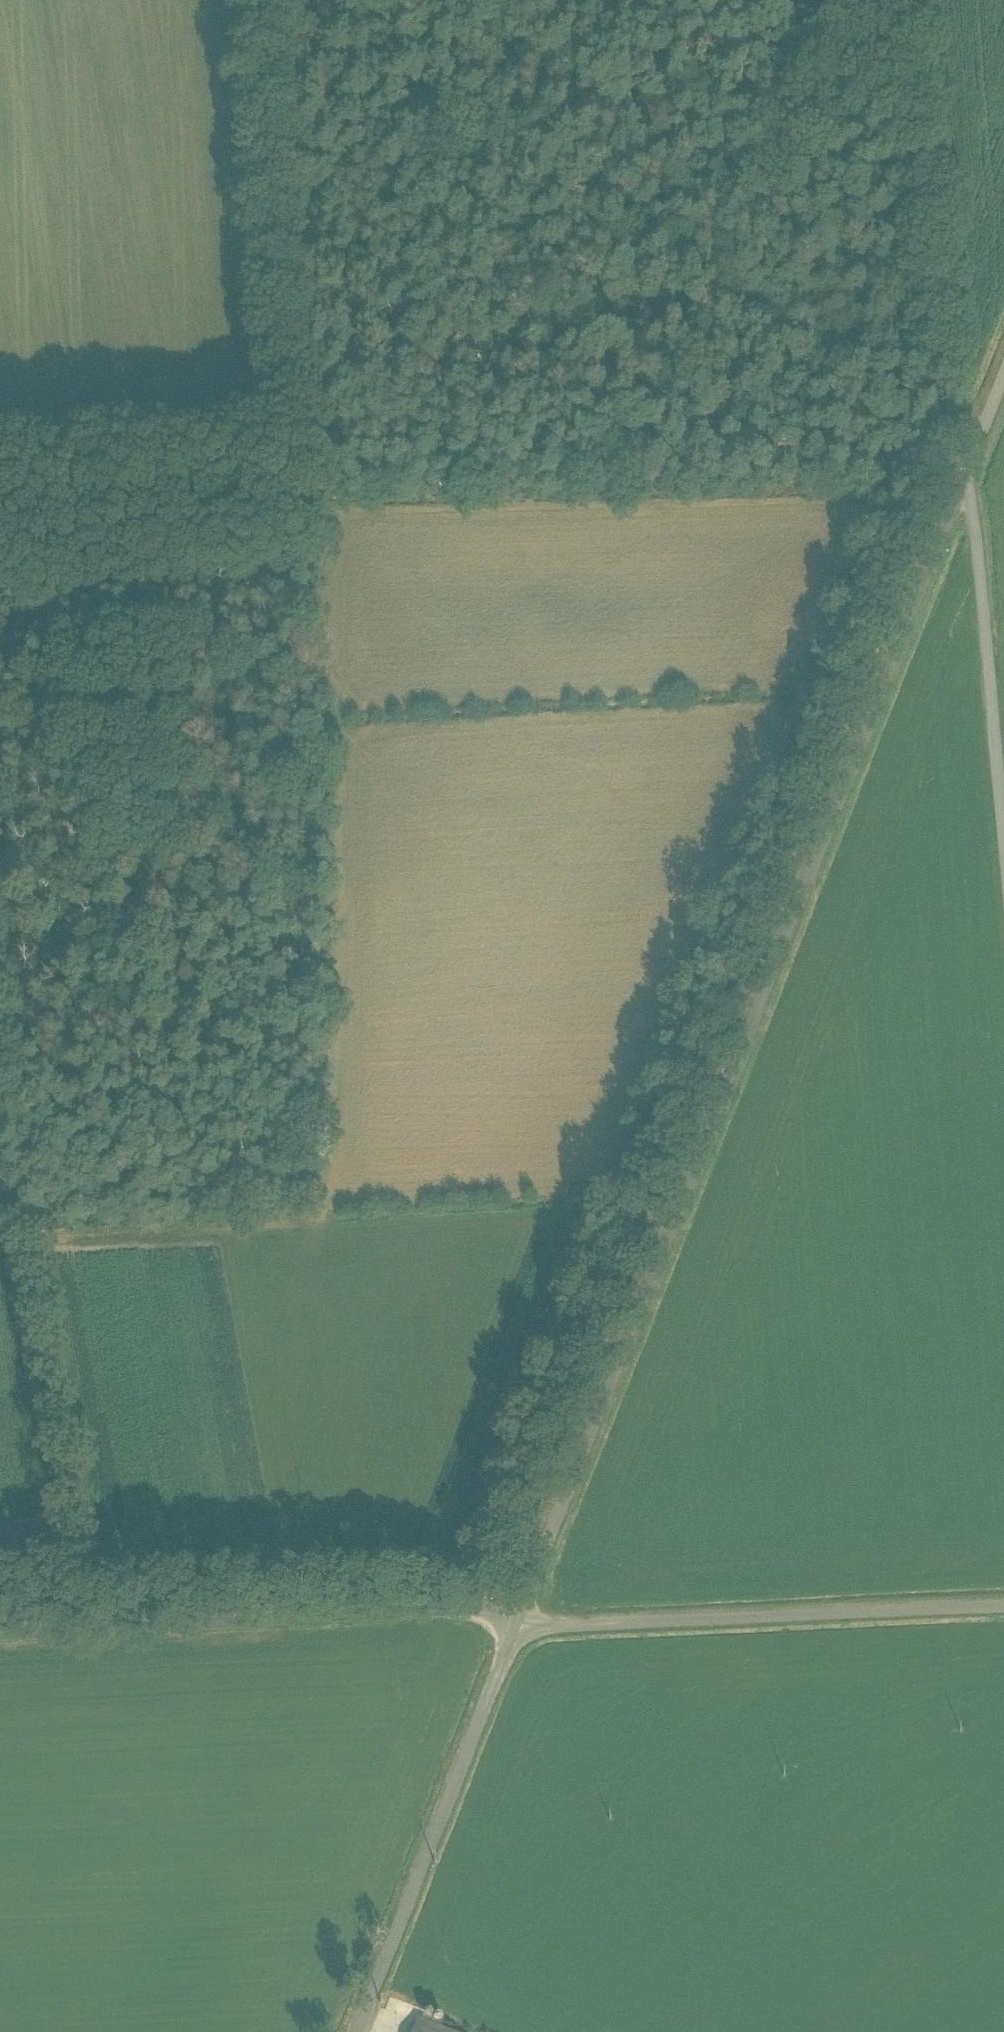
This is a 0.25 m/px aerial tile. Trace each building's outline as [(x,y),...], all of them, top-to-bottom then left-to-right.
[(415,2022),(411,2031),(442,2031),(415,2022)]
